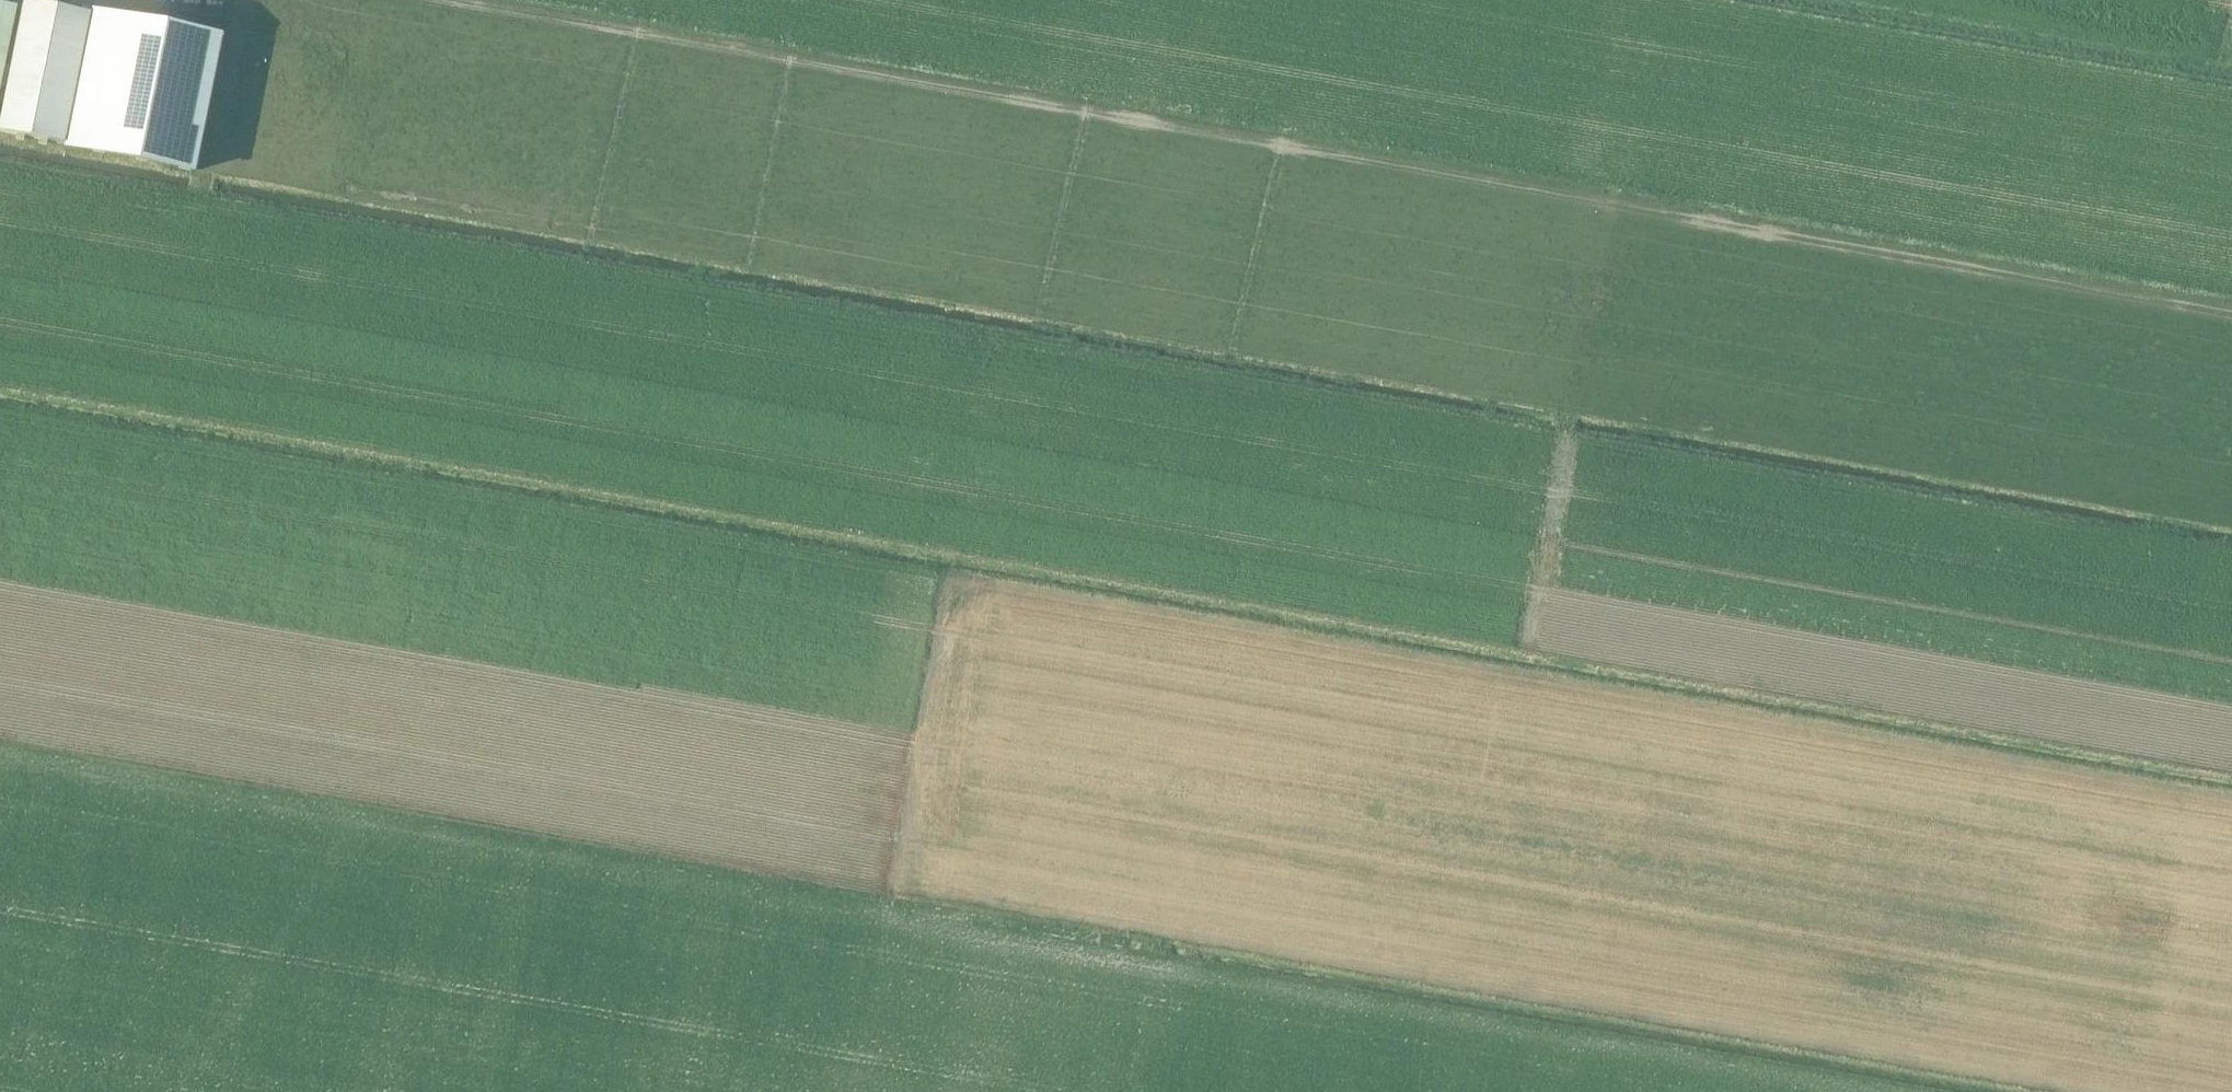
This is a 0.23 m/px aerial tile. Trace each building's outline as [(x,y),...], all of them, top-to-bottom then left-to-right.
[(57,7),(25,1),(0,129),(0,132),(65,144),(90,14),(57,7)] [(18,5),(0,2),(0,92),(18,5)] [(67,136),(65,144),(197,171),(224,36),(91,9),(90,14),(67,136)]
